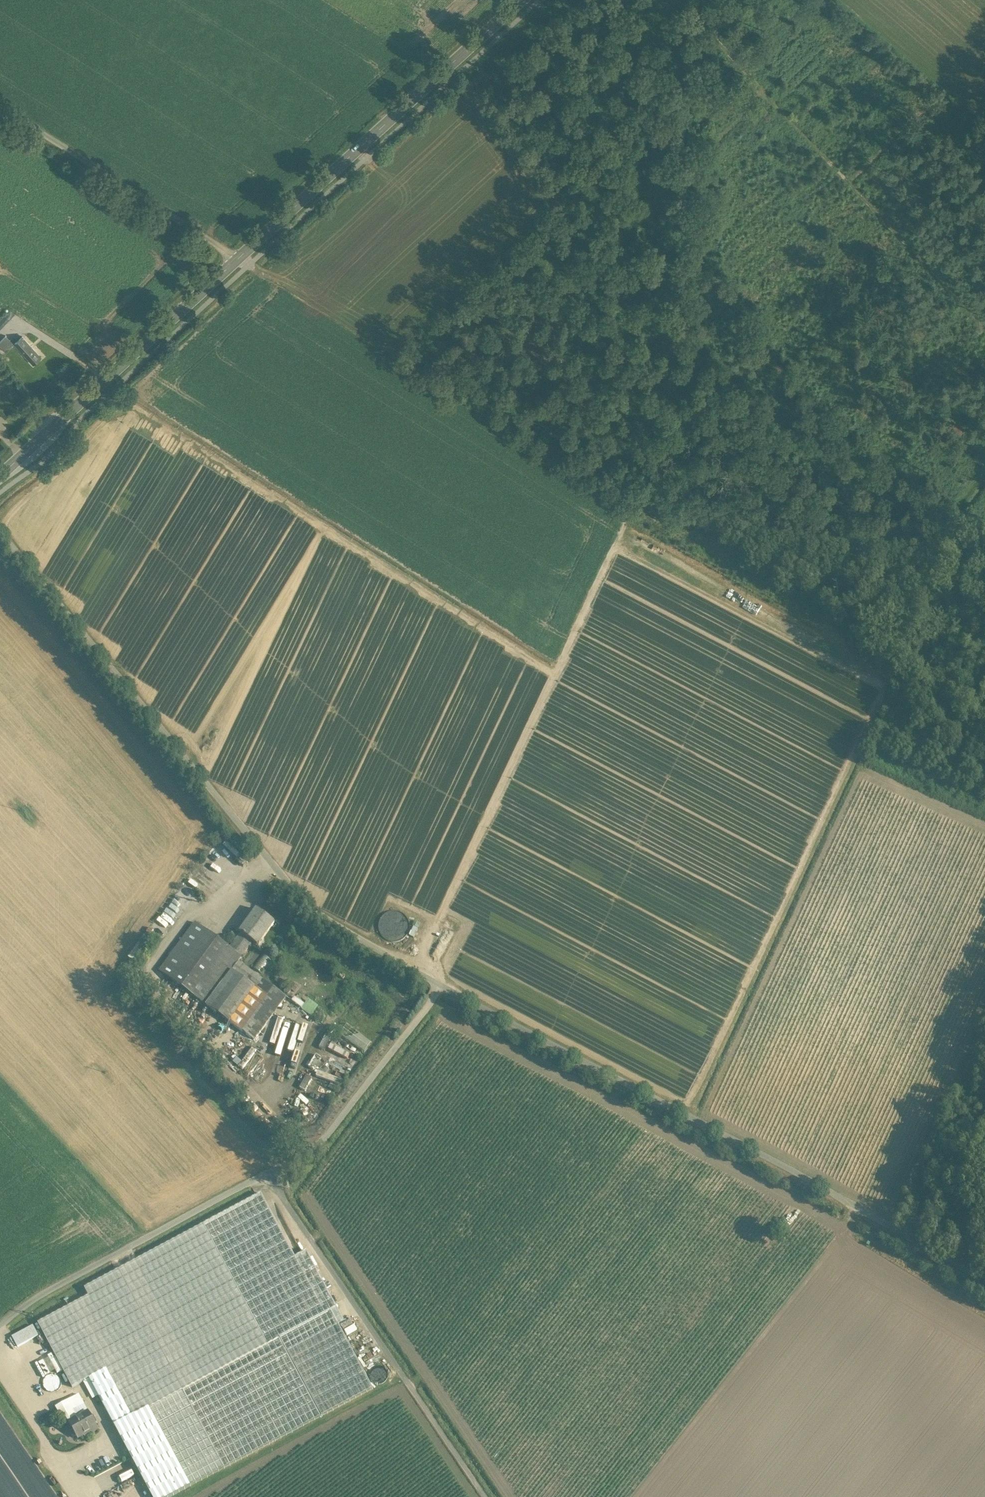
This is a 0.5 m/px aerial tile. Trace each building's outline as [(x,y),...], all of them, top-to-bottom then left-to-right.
[(3,355),(14,344),(6,335),(0,341),(0,352),(3,355)] [(40,357),(25,340),(19,346),(34,363),(40,357)] [(280,910),(268,895),(257,910),(273,921),(280,910)] [(257,910),(240,933),(240,934),(230,948),(242,957),(253,943),(258,946),(275,923),(273,921),(257,910)] [(280,910),(273,921),(275,923),(279,925),(284,918),(285,917),(280,910)] [(384,914),(381,919),(379,924),(379,930),(381,935),(384,939),(390,942),(395,942),(401,941),(405,937),(408,932),(409,927),(408,921),(405,916),(401,913),(395,911),(390,912),(384,914)] [(230,948),(195,923),(159,972),(206,1006),(238,962),(242,957),(230,948)] [(238,962),(206,1006),(232,1024),(264,981),(238,962)] [(264,981),(232,1024),(254,1041),(286,997),(264,981)] [(295,997),(292,1001),(312,1016),(319,1006),(309,998),(305,1004),(295,997)] [(294,1047),(297,1040),(303,1043),(308,1028),(298,1024),(290,1045),(294,1047)] [(346,1025),(339,1036),(366,1052),(373,1041),(346,1025)] [(325,1049),(331,1038),(326,1035),(320,1047),(325,1049)] [(329,1049),(347,1059),(350,1054),(332,1044),(329,1049)] [(317,1072),(316,1077),(343,1085),(344,1080),(317,1072)] [(306,1090),(311,1077),(306,1075),(301,1088),(306,1090)] [(294,1256),(260,1193),(204,1223),(204,1224),(268,1344),(336,1308),(305,1250),(294,1256)] [(204,1224),(85,1288),(89,1296),(38,1323),(72,1387),(89,1378),(107,1369),(132,1417),(222,1369),(268,1344),(204,1224)] [(338,1325),(287,1352),(321,1417),(373,1389),(338,1325)] [(287,1352),(230,1383),(265,1448),(322,1418),(321,1417),(287,1352)] [(132,1417),(107,1369),(89,1378),(115,1426),(127,1419),(132,1417)] [(132,1417),(127,1419),(128,1420),(135,1433),(170,1415),(190,1404),(210,1394),(230,1383),(222,1369),(132,1417)] [(230,1383),(210,1394),(245,1459),(265,1448),(230,1383)] [(79,1394),(67,1401),(73,1410),(76,1408),(73,1403),(81,1399),(79,1394)] [(245,1459),(210,1394),(190,1404),(225,1470),(245,1459)] [(99,1430),(81,1399),(73,1403),(76,1408),(73,1410),(77,1418),(69,1423),(78,1439),(90,1432),(91,1434),(99,1430)] [(67,1401),(56,1407),(62,1419),(66,1417),(69,1423),(77,1418),(73,1410),(67,1401)] [(225,1470),(190,1404),(170,1415),(206,1480),(225,1470)] [(206,1480),(170,1415),(148,1427),(183,1492),(206,1480)] [(148,1427),(135,1433),(125,1439),(132,1453),(150,1486),(156,1496),(174,1496),(183,1492),(148,1427)] [(150,1486),(132,1453),(127,1456),(145,1488),(150,1486)]
